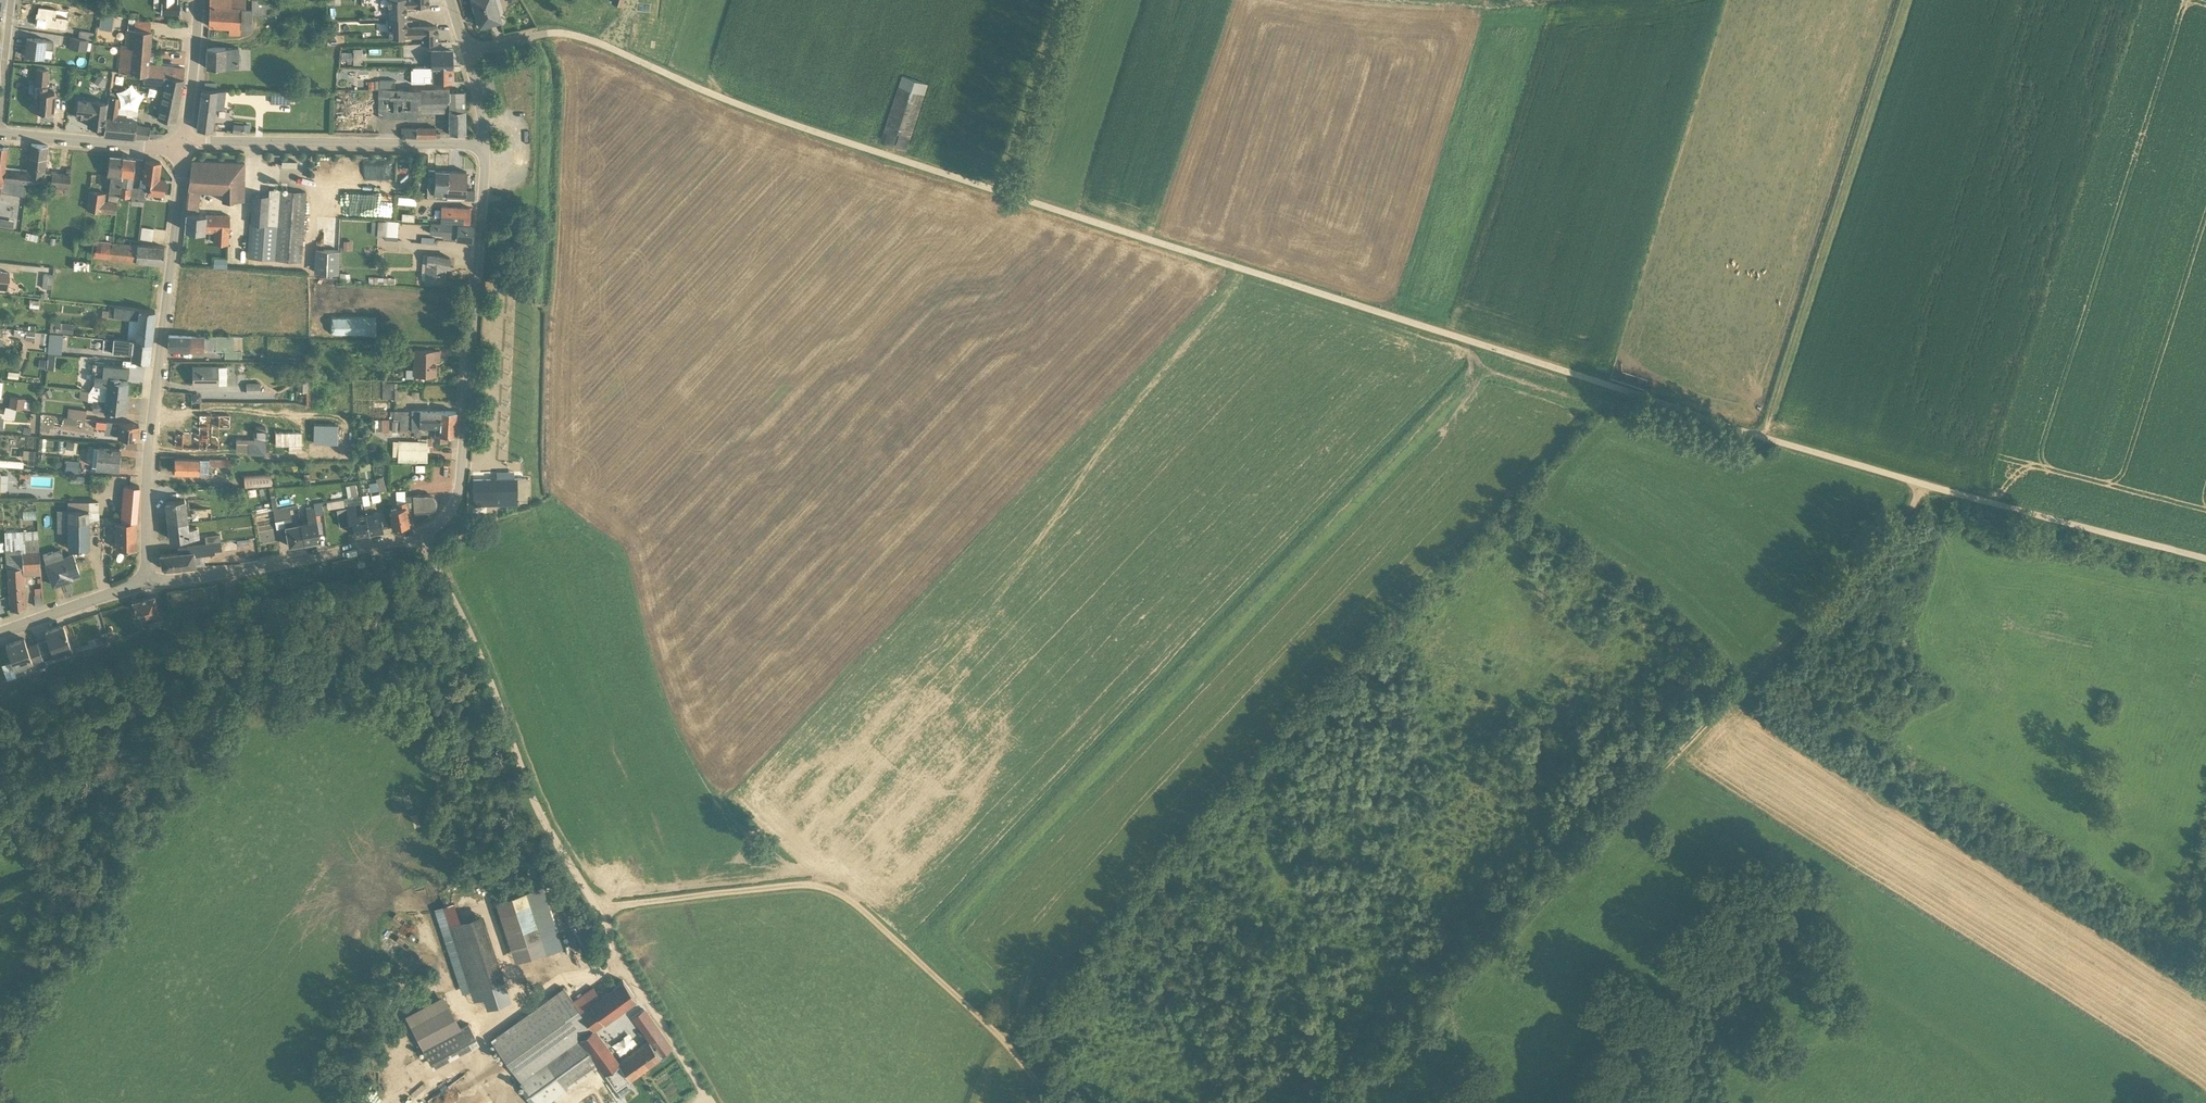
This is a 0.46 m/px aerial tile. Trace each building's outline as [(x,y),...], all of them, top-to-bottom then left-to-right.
[(180,14),(180,2),(174,1),(174,0),(158,0),(158,8),(160,8),(161,14),(180,14)] [(208,26),(228,28),(228,35),(239,35),(240,29),(251,30),(252,15),(267,15),(267,0),(251,0),(251,9),(245,9),(245,0),(209,0),(208,26)] [(267,15),(278,15),(279,0),(267,0),(267,15)] [(427,0),(387,0),(387,37),(420,38),(421,45),(437,44),(436,33),(437,32),(437,30),(436,29),(436,27),(405,27),(406,7),(427,6),(428,4),(428,3),(428,1),(427,0)] [(494,0),(471,0),(479,27),(499,21),(494,0)] [(57,9),(38,6),(35,25),(66,30),(68,17),(56,15),(57,9)] [(101,15),(99,28),(112,29),(113,17),(101,15)] [(125,30),(124,45),(149,47),(151,32),(150,32),(151,22),(134,20),(134,23),(128,23),(127,30),(125,30)] [(338,22),(329,22),(329,34),(337,34),(337,30),(339,30),(338,22)] [(307,26),(289,26),(289,36),(308,36),(307,26)] [(79,31),(78,38),(92,40),(93,33),(79,31)] [(86,50),(88,40),(70,37),(68,47),(86,50)] [(46,40),(26,38),(24,56),(44,58),(44,57),(51,58),(53,41),(46,41),(46,40)] [(117,73),(145,75),(183,80),(186,69),(149,64),(149,47),(124,45),(120,44),(117,73)] [(238,48),(206,48),(205,68),(238,70),(238,48)] [(425,51),(425,67),(451,67),(451,49),(430,49),(430,51),(425,51)] [(361,57),(336,57),(336,71),(361,72),(361,57)] [(410,83),(452,82),(452,67),(410,68),(410,83)] [(48,69),(37,69),(35,95),(37,95),(36,105),(31,105),(31,110),(44,111),(44,114),(50,114),(50,112),(52,112),(53,92),(46,91),(48,69)] [(928,83),(903,74),(880,140),(905,149),(928,83)] [(98,75),(93,82),(101,88),(106,81),(98,75)] [(174,123),(183,80),(145,75),(144,87),(162,89),(158,120),(174,123)] [(215,108),(223,109),(226,91),(201,90),(196,130),(212,131),(215,108)] [(464,92),(449,91),(447,112),(449,133),(464,133),(464,92)] [(271,95),(270,103),(289,104),(290,96),(271,95)] [(108,96),(107,103),(103,129),(103,135),(148,139),(162,136),(163,130),(150,128),(150,125),(136,124),(138,108),(125,106),(126,98),(108,96)] [(86,126),(103,129),(107,103),(77,99),(75,117),(87,119),(86,126)] [(243,125),(233,125),(232,133),(243,133),(243,132),(250,132),(250,125),(243,125)] [(436,137),(436,126),(401,126),(401,136),(436,137)] [(46,159),(47,146),(31,144),(29,157),(46,159)] [(115,213),(118,196),(122,157),(109,155),(106,175),(110,175),(107,200),(105,200),(106,193),(88,191),(86,210),(115,213)] [(25,185),(49,187),(51,174),(45,173),(46,159),(29,157),(25,185)] [(134,158),(122,157),(118,196),(131,196),(130,203),(143,204),(144,192),(145,181),(141,180),(139,180),(139,187),(132,186),(134,158)] [(145,161),(141,180),(145,181),(144,192),(163,194),(164,179),(158,178),(160,162),(145,161)] [(221,202),(242,202),(244,163),(191,161),(187,190),(184,231),(204,232),(205,214),(198,213),(200,192),(221,194),(221,202)] [(5,167),(3,182),(25,185),(27,169),(5,167)] [(54,188),(53,192),(68,194),(70,169),(66,168),(65,173),(51,172),(49,187),(54,188)] [(420,191),(419,196),(446,199),(447,171),(434,170),(427,170),(427,183),(426,192),(420,191)] [(446,195),(464,197),(465,172),(447,171),(446,195)] [(1,186),(0,192),(24,196),(25,185),(3,182),(2,186),(1,186)] [(301,262),(306,192),(269,189),(268,195),(251,194),(247,258),(301,262)] [(416,197),(398,196),(397,203),(415,204),(416,197)] [(470,207),(441,205),(439,221),(469,223),(470,207)] [(401,212),(401,220),(413,220),(414,213),(401,212)] [(213,233),(213,243),(228,244),(229,215),(205,214),(204,232),(213,233)] [(384,238),(396,239),(398,221),(377,220),(377,221),(371,221),(370,234),(384,235),(384,238)] [(445,239),(472,241),(473,225),(430,223),(429,234),(442,235),(442,237),(445,237),(445,239)] [(140,239),(151,240),(153,229),(141,227),(140,239)] [(162,264),(163,247),(136,243),(110,241),(92,239),(91,256),(108,258),(108,259),(162,264)] [(352,240),(343,240),(343,250),(352,250),(352,240)] [(339,250),(314,249),(313,273),(338,274),(339,250)] [(422,254),(420,277),(424,278),(443,279),(444,265),(448,265),(449,256),(426,254),(426,255),(422,254)] [(213,267),(226,268),(227,259),(213,258),(213,267)] [(91,262),(73,261),(73,270),(90,271),(91,262)] [(7,289),(9,271),(0,271),(0,288),(7,289)] [(43,273),(42,287),(52,288),(53,274),(43,273)] [(345,273),(340,273),(339,282),(349,282),(349,274),(345,274),(345,273)] [(243,308),(246,278),(228,276),(227,285),(217,284),(213,318),(235,320),(237,307),(243,308)] [(108,311),(102,310),(101,317),(129,319),(127,339),(151,343),(154,311),(108,306),(108,311)] [(50,323),(49,332),(72,335),(73,324),(55,322),(55,323),(50,323)] [(39,332),(13,329),(13,336),(21,336),(25,340),(38,342),(39,332)] [(48,333),(41,333),(40,344),(47,345),(48,333)] [(130,361),(149,363),(151,343),(113,338),(113,339),(76,335),(75,349),(92,351),(92,349),(112,350),(112,349),(121,350),(121,353),(130,354),(130,361)] [(168,350),(191,351),(191,336),(168,336),(168,350)] [(191,336),(191,351),(202,352),(202,348),(215,348),(215,337),(191,336)] [(242,337),(215,337),(215,348),(216,351),(224,351),(224,358),(240,358),(241,349),(242,349),(242,337)] [(414,347),(413,373),(435,373),(435,358),(438,358),(438,348),(414,347)] [(49,354),(47,369),(54,370),(56,354),(49,354)] [(128,367),(92,363),(92,371),(94,372),(93,386),(89,393),(127,397),(128,382),(119,381),(119,377),(112,377),(113,374),(127,376),(128,367)] [(219,365),(192,365),(192,386),(219,386),(219,384),(227,384),(226,367),(219,367),(219,365)] [(398,396),(398,380),(381,379),(381,396),(398,396)] [(260,383),(245,383),(246,394),(260,394),(260,383)] [(49,390),(43,392),(46,398),(52,396),(49,390)] [(79,392),(78,399),(93,401),(91,412),(104,413),(104,412),(115,413),(116,411),(125,412),(127,397),(89,393),(79,392)] [(193,402),(201,401),(201,393),(192,393),(193,402)] [(23,409),(24,398),(10,396),(8,407),(23,409)] [(16,409),(5,407),(3,416),(14,419),(16,409)] [(68,408),(67,417),(85,419),(86,410),(68,408)] [(434,409),(389,408),(389,413),(392,413),(392,417),(398,417),(398,426),(407,427),(413,427),(418,427),(418,424),(434,425),(434,409)] [(455,409),(434,409),(434,425),(434,432),(433,439),(446,440),(446,433),(452,433),(455,409)] [(382,429),(387,429),(387,416),(371,416),(371,428),(377,428),(377,427),(381,427),(382,429)] [(138,425),(96,420),(95,429),(104,430),(104,435),(116,436),(116,437),(136,439),(138,425)] [(183,438),(183,422),(159,421),(158,438),(183,438)] [(313,441),(338,441),(339,424),(313,424),(313,441)] [(397,453),(396,457),(426,458),(426,449),(431,449),(431,436),(417,435),(416,438),(397,437),(397,438),(392,438),(391,453),(397,453)] [(65,448),(72,450),(74,443),(66,441),(65,448)] [(287,444),(270,444),(271,455),(288,455),(287,444)] [(93,447),(91,466),(95,467),(95,468),(118,470),(120,448),(97,446),(97,448),(93,447)] [(27,466),(33,466),(35,451),(23,450),(22,459),(27,459),(27,466)] [(232,466),(232,459),(208,459),(208,460),(199,460),(199,459),(174,458),(173,474),(198,474),(199,473),(208,474),(209,466),(232,466)] [(0,459),(0,465),(23,467),(23,461),(0,459)] [(79,461),(65,460),(64,471),(78,472),(79,461)] [(272,471),(244,472),(244,483),(272,482),(272,471)] [(375,476),(378,489),(385,487),(382,474),(375,476)] [(472,478),(472,504),(517,504),(517,501),(526,501),(527,494),(528,494),(529,478),(526,478),(527,477),(517,477),(517,476),(495,476),(495,474),(489,474),(489,478),(472,478)] [(378,487),(376,479),(368,481),(370,489),(378,487)] [(358,492),(356,481),(346,482),(347,493),(358,492)] [(123,485),(120,520),(135,521),(138,486),(123,485)] [(371,501),(380,499),(379,491),(370,493),(371,501)] [(413,511),(430,510),(432,509),(433,507),(435,505),(436,504),(436,502),(436,499),(436,497),(434,495),(432,493),(430,492),(428,491),(404,494),(404,498),(413,498),(412,505),(413,511)] [(361,493),(340,496),(341,503),(359,501),(361,508),(363,507),(361,493)] [(368,495),(362,496),(367,530),(382,528),(379,509),(373,509),(371,502),(369,502),(368,495)] [(389,516),(391,526),(401,524),(410,522),(407,505),(412,505),(413,498),(404,498),(395,501),(395,506),(389,507),(390,515),(389,516)] [(299,520),(303,541),(316,539),(315,532),(318,532),(314,512),(322,510),(320,499),(312,501),(313,505),(305,506),(307,519),(299,520)] [(89,547),(88,500),(68,500),(67,501),(67,509),(67,532),(67,548),(89,547)] [(98,500),(88,500),(88,519),(89,519),(99,519),(98,501),(98,500)] [(185,500),(164,502),(166,521),(187,519),(185,500)] [(296,503),(272,507),(275,526),(284,525),(288,544),(303,541),(299,520),(292,522),(289,507),(297,506),(296,503)] [(354,503),(345,505),(345,506),(336,507),(339,524),(348,522),(349,523),(351,523),(353,532),(367,530),(364,511),(356,513),(354,503)] [(57,532),(67,532),(67,509),(56,509),(56,531),(57,532)] [(36,518),(35,510),(24,510),(24,518),(36,518)] [(187,519),(166,521),(169,538),(198,536),(197,525),(188,526),(187,519)] [(135,521),(116,521),(116,548),(135,548),(135,521)] [(24,575),(40,574),(38,531),(4,532),(10,610),(25,609),(24,575)] [(204,534),(205,541),(220,540),(219,532),(204,534)] [(214,549),(221,548),(220,540),(177,545),(177,550),(159,554),(161,566),(164,568),(194,565),(194,564),(204,563),(203,555),(211,554),(211,552),(214,552),(214,549)] [(60,548),(41,554),(51,586),(73,579),(72,577),(80,573),(73,553),(71,553),(69,550),(62,552),(60,548)] [(344,565),(355,563),(354,556),(343,558),(344,565)] [(332,568),(344,565),(342,558),(331,561),(332,568)] [(43,593),(35,593),(35,604),(43,603),(43,593)] [(153,594),(132,600),(135,610),(141,608),(144,615),(158,611),(153,594)] [(141,608),(135,610),(137,617),(144,615),(141,608)] [(160,625),(157,619),(147,623),(150,629),(160,625)] [(71,649),(62,625),(44,631),(46,637),(48,638),(47,641),(45,640),(37,643),(43,659),(71,649)] [(106,631),(100,633),(104,645),(110,643),(106,631)] [(23,639),(5,645),(11,661),(1,664),(6,680),(16,676),(14,670),(43,659),(37,643),(30,646),(28,649),(24,647),(25,643),(23,639)] [(81,648),(83,653),(91,650),(89,645),(81,648)] [(514,958),(545,948),(525,888),(494,898),(514,958)] [(486,1006),(510,997),(482,910),(459,917),(453,899),(433,906),(461,991),(470,988),(474,998),(483,996),(486,1006)] [(629,1014),(646,1038),(618,1058),(595,1026),(635,996),(621,977),(598,992),(591,983),(571,997),(561,984),(489,1036),(522,1083),(519,1085),(532,1102),(542,1102),(591,1068),(597,1075),(598,1074),(601,1077),(602,1077),(606,1075),(615,1086),(659,1054),(671,1046),(642,1005),(629,1014)] [(442,992),(404,1012),(432,1065),(478,1040),(467,1020),(459,1024),(442,992)]
